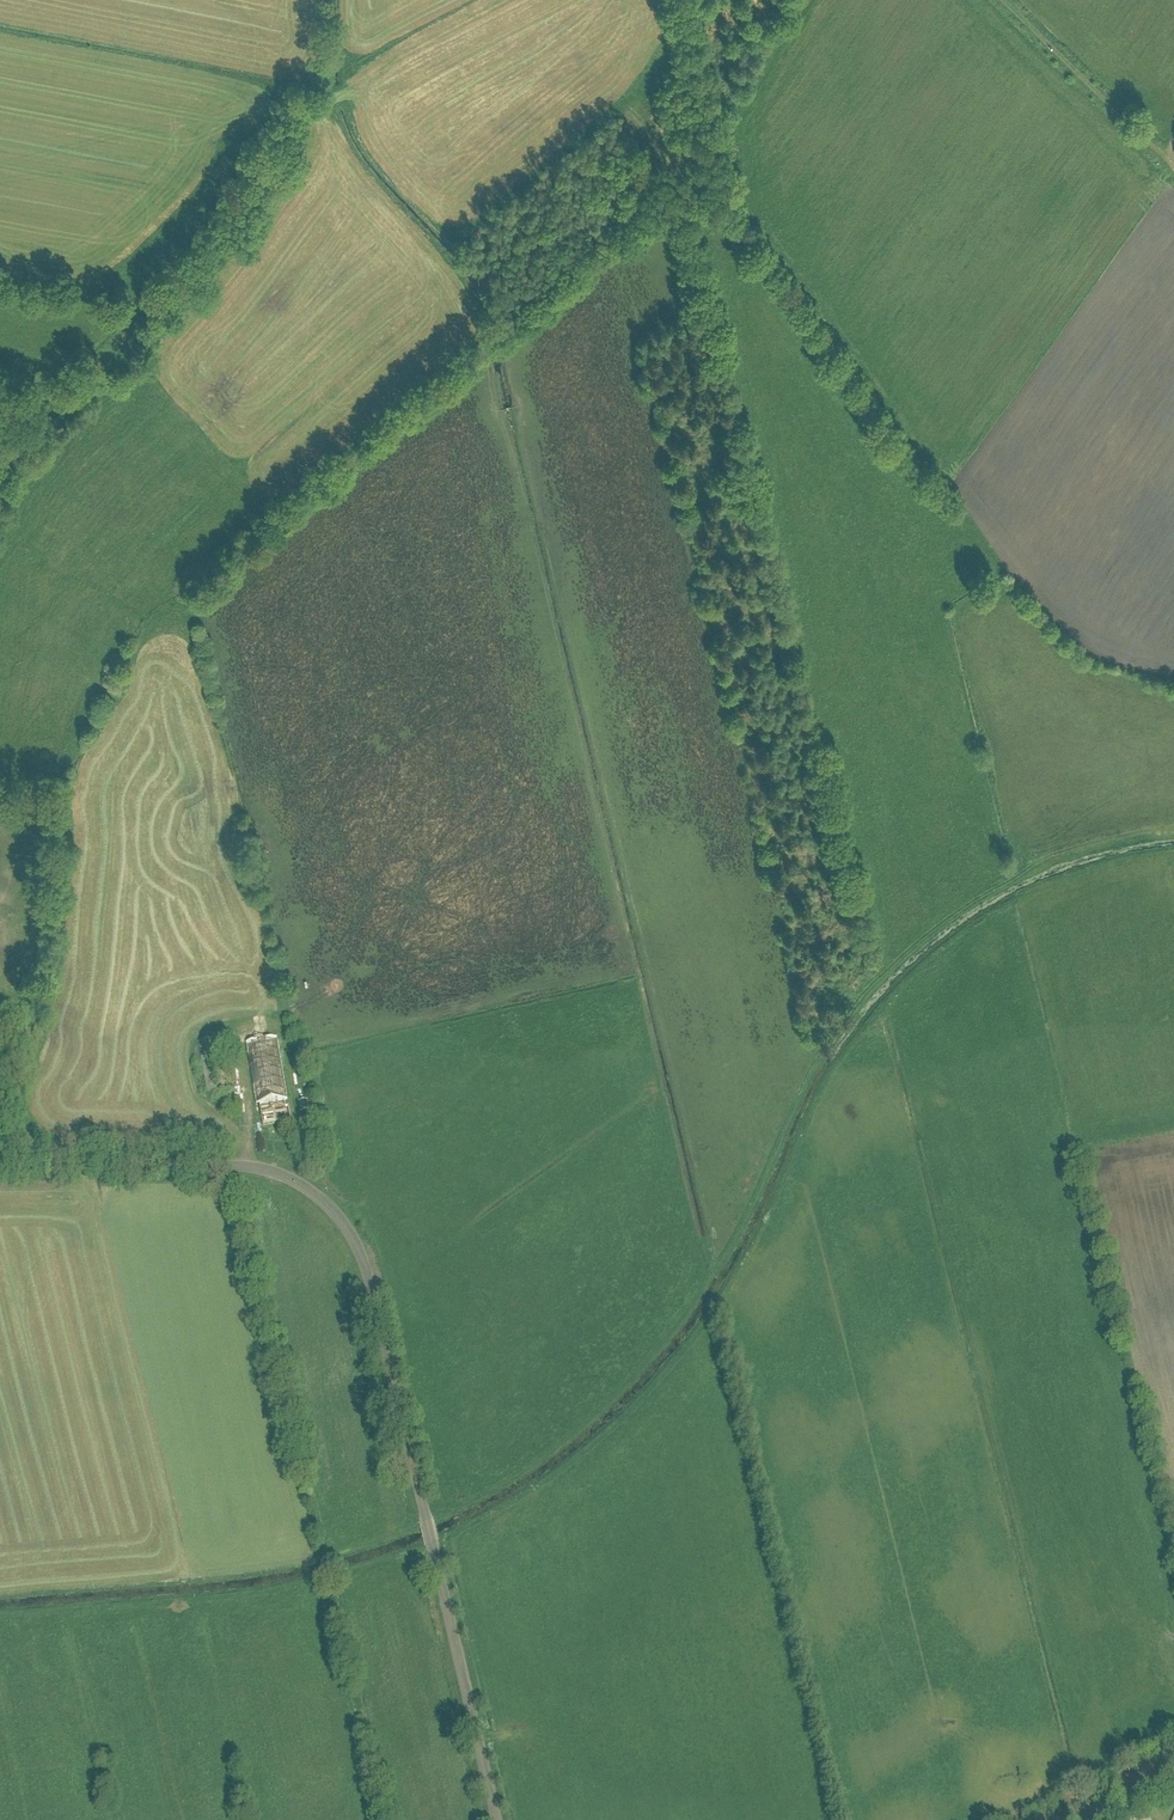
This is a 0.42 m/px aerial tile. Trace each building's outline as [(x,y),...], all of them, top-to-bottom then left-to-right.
[(301,1113),(318,1110),(316,1096),(312,1097),(312,1098),(306,1099),(306,1102),(299,1103),(301,1113)]
